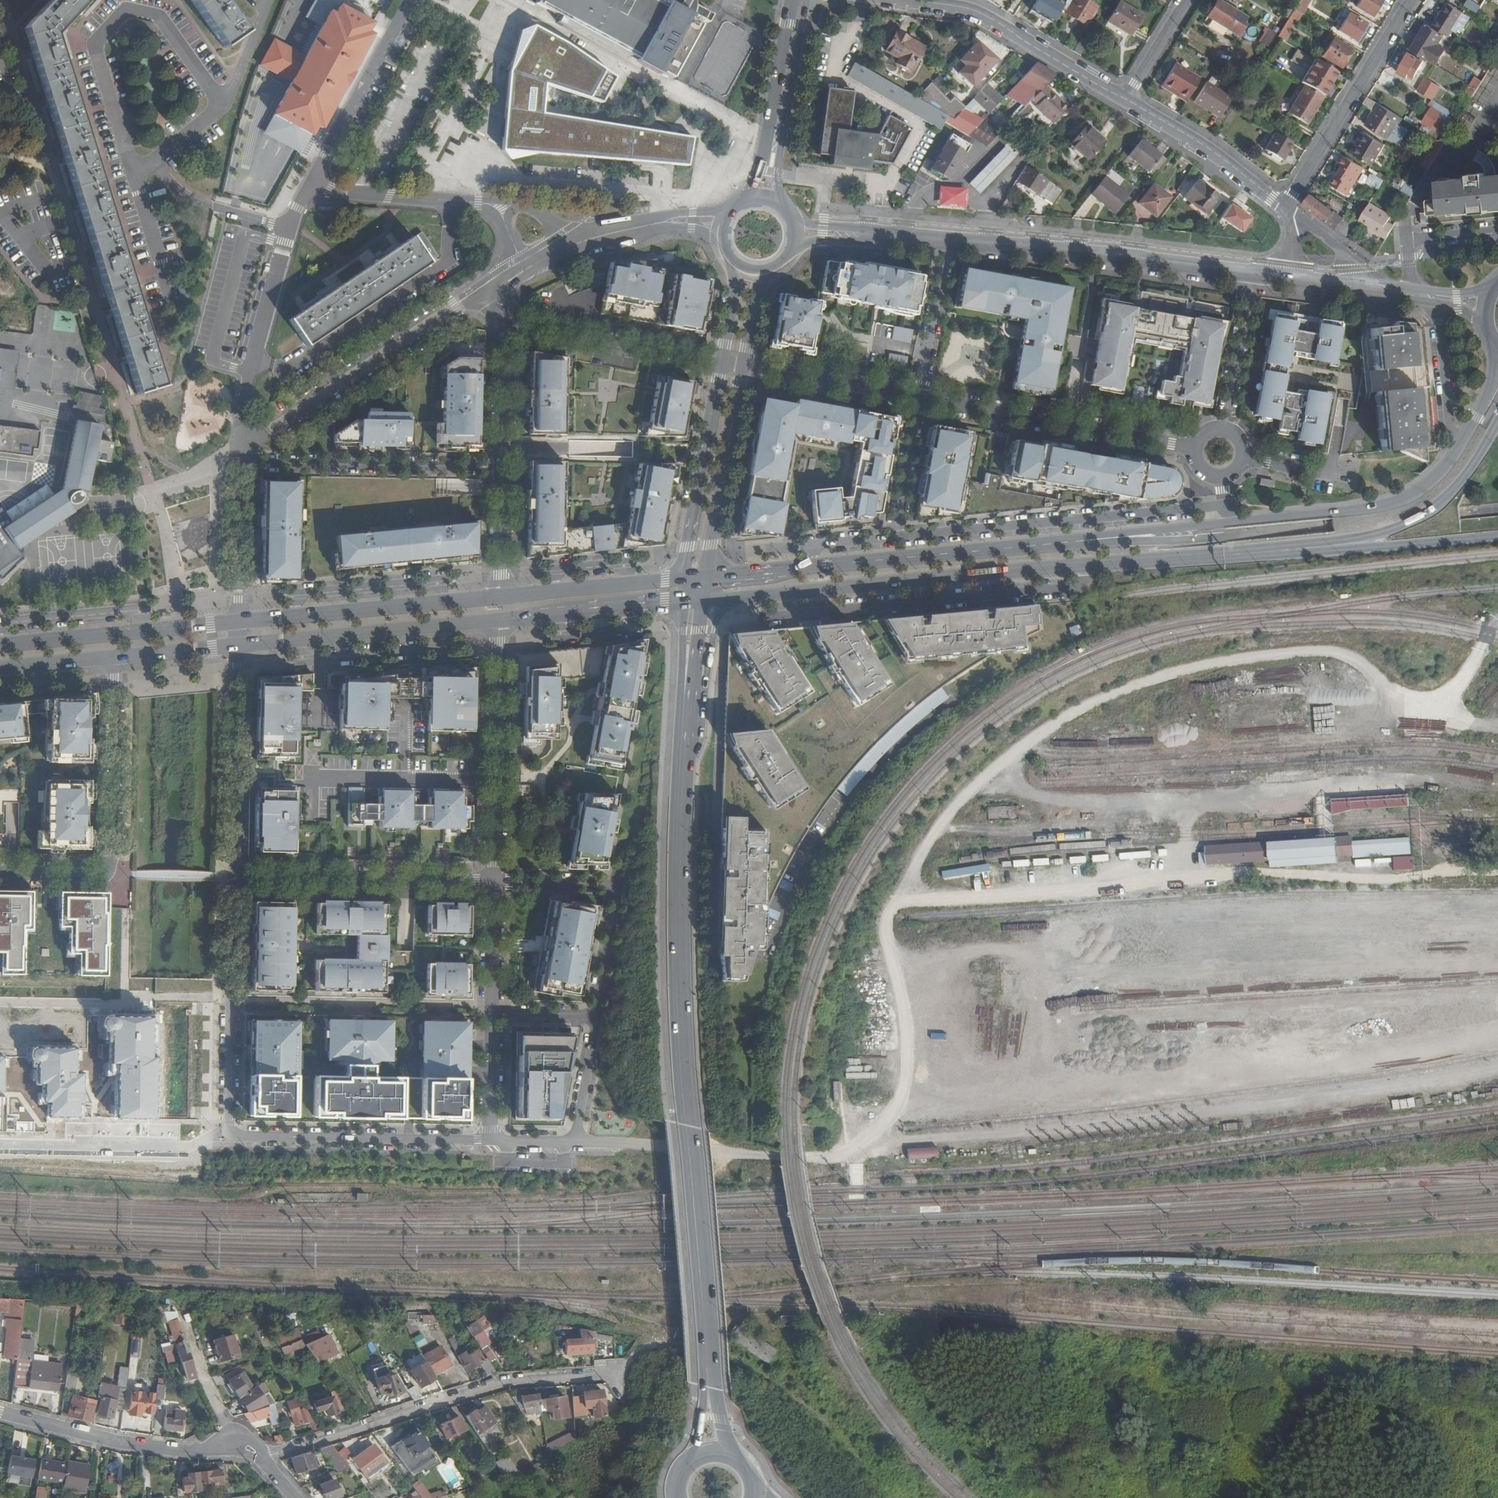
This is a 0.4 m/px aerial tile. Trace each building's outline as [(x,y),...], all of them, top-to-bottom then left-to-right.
[(24,28),(55,129),(90,146),(55,35),(88,0),(50,0),(24,28)] [(223,48),(247,32),(225,0),(190,0),(223,48)] [(535,3),(672,78),(703,20),(708,22),(712,14),(694,4),(694,0),(536,0),(535,3)] [(1052,23),(1062,8),(1066,0),(1037,0),(1031,10),(1052,23)] [(1062,8),(1066,10),(1065,13),(1071,17),(1068,22),(1076,26),(1079,21),(1085,25),(1096,8),(1084,0),(1066,0),(1062,8)] [(1246,19),(1215,0),(1205,16),(1236,36),(1246,19)] [(1279,37),(1288,42),(1311,0),(1299,0),(1279,37)] [(1355,9),(1370,19),(1381,0),(1360,0),(1355,9)] [(1465,6),(1479,12),(1483,5),(1471,0),(1468,0),(1465,6)] [(1127,37),(1141,16),(1120,3),(1106,24),(1127,37)] [(1448,3),(1434,27),(1449,36),(1463,12),(1448,3)] [(319,148),(375,41),(366,36),(372,25),(341,8),(335,20),(327,15),(306,55),(273,37),(258,65),(290,81),(269,121),(319,148)] [(1355,41),(1366,24),(1348,13),(1338,31),(1355,41)] [(508,71),(501,150),(511,159),(537,153),(592,158),(675,165),(688,166),(693,137),(590,121),(542,113),(544,83),(600,103),(614,77),(563,41),(534,24),(520,30),(508,71)] [(1369,26),(1366,24),(1355,41),(1358,43),(1369,26)] [(1413,51),(1429,60),(1437,47),(1444,35),(1426,24),(1419,36),(1421,37),(1413,51)] [(1256,37),(1259,29),(1250,25),(1247,33),(1256,37)] [(1278,35),(1269,30),(1261,42),(1270,48),(1278,35)] [(916,63),(924,44),(896,31),(887,50),(900,56),(898,60),(911,67),(913,62),(916,63)] [(1334,35),(1332,39),(1351,50),(1353,46),(1334,35)] [(1413,51),(1421,37),(1419,36),(1411,50),(1413,51)] [(1351,50),(1332,39),(1321,56),(1340,68),(1351,50)] [(1073,52),(1080,56),(1087,44),(1080,40),(1073,52)] [(973,88),(998,60),(977,42),(960,61),(966,67),(959,74),(973,88)] [(1294,58),(1305,64),(1309,56),(1298,50),(1294,58)] [(1417,73),(1423,62),(1409,53),(1397,72),(1407,78),(1412,71),(1417,73)] [(1488,72),(1494,63),(1486,58),(1481,67),(1488,72)] [(1021,77),(1034,65),(1028,61),(1016,72),(1021,77)] [(1178,97),(1185,101),(1199,78),(1174,63),(1162,81),(1180,93),(1178,97)] [(947,121),(914,101),(855,65),(853,64),(845,78),(940,132),(944,126),(945,124),(947,121)] [(1044,86),(1053,76),(1034,65),(1021,77),(1005,96),(1023,108),(1031,100),(1044,86)] [(1426,77),(1418,91),(1433,99),(1441,86),(1426,77)] [(1160,85),(1178,97),(1180,93),(1162,81),(1160,85)] [(1214,110),(1213,113),(1219,117),(1230,97),(1205,82),(1193,101),(1206,109),(1207,106),(1214,110)] [(1288,111),(1306,122),(1323,96),(1304,85),(1288,111)] [(948,102),(928,86),(914,101),(947,121),(951,124),(963,110),(965,108),(952,98),(948,102)] [(987,114),(1001,100),(985,86),(972,100),(987,114)] [(1067,108),(1044,86),(1031,100),(1037,105),(1035,108),(1052,123),(1067,108)] [(1246,86),(1238,99),(1251,107),(1259,94),(1246,86)] [(1473,96),(1477,90),(1472,86),(1468,93),(1473,96)] [(893,163),(910,132),(887,119),(876,138),(850,135),(855,94),(826,91),(822,128),(818,154),(818,159),(860,164),(868,165),(890,168),(893,163)] [(1367,96),(1363,102),(1375,110),(1367,124),(1387,137),(1397,122),(1400,123),(1403,118),(1367,96)] [(1451,110),(1436,102),(1424,122),(1439,131),(1451,110)] [(981,120),(963,110),(951,124),(968,134),(981,120)] [(988,146),(1001,132),(981,120),(968,134),(988,146)] [(952,132),(929,169),(947,180),(968,146),(974,138),(968,134),(951,124),(947,121),(945,124),(944,126),(952,132)] [(1088,160),(1104,142),(1085,126),(1070,144),(1088,160)] [(55,129),(62,151),(96,166),(90,146),(55,129)] [(1364,131),(1361,130),(1349,150),(1351,152),(1364,131)] [(1364,131),(1351,152),(1372,165),(1385,144),(1364,131)] [(1280,161),(1291,144),(1274,133),(1263,150),(1280,161)] [(1160,153),(1140,138),(1127,155),(1147,170),(1159,155),(1160,153)] [(1428,169),(1445,142),(1437,138),(1421,165),(1428,169)] [(1015,158),(1004,147),(969,184),(980,194),(1015,158)] [(96,166),(62,151),(137,394),(164,386),(96,166)] [(1152,174),(1163,159),(1159,155),(1147,170),(1152,174)] [(1401,190),(1412,196),(1428,169),(1421,165),(1403,155),(1397,164),(1412,173),(1418,176),(1411,187),(1406,183),(1401,190)] [(1364,168),(1344,156),(1338,165),(1342,167),(1331,184),(1348,194),(1364,168)] [(1016,182),(1053,205),(1063,191),(1024,168),(1016,182)] [(947,180),(929,169),(926,174),(939,182),(947,180)] [(1383,181),(1366,170),(1360,180),(1377,191),(1383,181)] [(1412,173),(1406,183),(1411,187),(1418,176),(1412,173)] [(1428,215),(1497,208),(1497,174),(1491,174),(1440,179),(1433,190),(1434,199),(1428,199),(1426,201),(1428,212),(1421,213),(1422,224),(1429,223),(1428,215)] [(1104,176),(1090,193),(1114,211),(1128,194),(1104,176)] [(1195,180),(1184,196),(1206,212),(1218,197),(1195,180)] [(1137,203),(1153,216),(1168,197),(1152,184),(1137,203)] [(968,195),(940,193),(939,210),(967,212),(968,195)] [(1303,204),(1335,228),(1343,217),(1334,211),(1333,212),(1310,194),(1303,204)] [(1388,234),(1393,227),(1395,224),(1388,219),(1391,214),(1370,202),(1358,221),(1380,234),(1381,232),(1387,236),(1388,234)] [(298,310),(289,316),(305,340),(432,258),(416,234),(399,245),(298,310)] [(655,270),(658,258),(641,259),(625,264),(625,265),(610,262),(600,314),(698,331),(700,322),(702,322),(708,290),(706,289),(708,281),(660,271),(655,270)] [(828,260),(822,292),(832,294),(833,291),(838,292),(838,294),(837,297),(879,303),(881,287),(886,288),(884,304),(897,305),(897,308),(917,311),(924,273),(918,272),(918,269),(904,267),(903,270),(892,268),(892,265),(878,263),(877,266),(865,264),(844,260),(844,263),(828,260)] [(1051,395),(1058,351),(1050,349),(1051,343),(1059,345),(1069,291),(1043,286),(1044,282),(969,268),(968,274),(965,273),(960,302),(963,302),(962,306),(999,313),(1001,305),(1007,306),(1006,315),(1025,318),(1022,338),(1031,340),(1029,346),(1020,344),(1012,388),(1023,390),(1024,385),(1041,388),(1041,393),(1051,395)] [(1043,286),(1069,291),(1070,287),(1044,282),(1043,286)] [(793,295),(782,292),(772,344),(784,346),(785,343),(799,346),(799,349),(811,351),(817,319),(802,316),(803,310),(818,313),(821,300),(808,298),(808,301),(793,298),(793,295)] [(34,303),(0,299),(0,324),(31,328),(34,303)] [(1203,388),(1209,389),(1221,323),(1195,318),(1192,321),(1185,318),(1186,313),(1180,312),(1180,316),(1149,310),(1149,307),(1144,306),(1142,311),(1135,310),(1135,307),(1107,303),(1096,361),(1099,363),(1098,369),(1104,370),(1103,379),(1121,382),(1123,374),(1127,376),(1128,368),(1123,367),(1125,362),(1123,362),(1127,341),(1133,342),(1133,337),(1173,344),(1174,346),(1184,347),(1184,352),(1189,353),(1185,374),(1183,374),(1183,378),(1175,376),(1173,382),(1171,382),(1168,395),(1167,399),(1180,402),(1181,397),(1201,401),(1203,388)] [(818,313),(803,310),(802,316),(817,319),(818,313)] [(1333,363),(1340,326),(1274,315),(1265,364),(1286,367),(1288,349),(1296,351),(1295,356),(1333,363)] [(1435,444),(1435,440),(1424,326),(1393,323),(1393,325),(1370,328),(1374,369),(1372,370),(1374,391),(1377,391),(1383,451),(1399,449),(1422,446),(1435,444)] [(914,329),(895,326),(893,339),(911,342),(914,329)] [(11,390),(16,351),(0,349),(0,388),(11,390)] [(560,357),(530,352),(530,355),(530,364),(530,370),(529,388),(527,388),(527,395),(527,404),(529,404),(529,412),(529,431),(543,431),(557,431),(563,431),(564,421),(564,408),(564,386),(565,373),(565,363),(565,358),(560,357)] [(561,353),(560,357),(565,358),(565,363),(568,363),(569,355),(561,353)] [(890,353),(888,367),(906,370),(909,357),(890,353)] [(477,444),(479,357),(455,357),(443,366),(442,422),(436,422),(436,442),(448,442),(448,446),(461,447),(461,444),(477,444)] [(1286,367),(1265,364),(1264,372),(1284,375),(1286,367)] [(1104,370),(1098,369),(1095,368),(1091,385),(1114,390),(1115,387),(1120,387),(1121,382),(1103,379),(1104,370)] [(1298,439),(1318,443),(1327,395),(1308,391),(1307,395),(1290,391),(1289,394),(1281,392),(1284,375),(1264,372),(1256,416),(1277,419),(1278,412),(1281,413),(1278,429),(1299,433),(1298,439)] [(657,375),(647,430),(664,433),(663,437),(681,436),(691,381),(657,375)] [(1157,393),(1168,395),(1171,382),(1160,380),(1157,393)] [(1023,390),(1041,393),(1041,388),(1024,385),(1023,390)] [(1207,403),(1209,389),(1203,388),(1201,401),(1207,403)] [(78,402),(99,407),(101,396),(80,391),(78,402)] [(850,438),(856,410),(826,405),(825,411),(817,410),(817,403),(795,399),(795,403),(775,400),(775,403),(775,408),(764,413),(762,411),(760,411),(747,472),(750,474),(746,496),(778,502),(782,480),(777,478),(778,464),(783,465),(790,429),(804,429),(805,433),(833,439),(835,436),(850,438)] [(775,408),(775,403),(765,406),(762,411),(764,413),(775,408)] [(897,417),(856,410),(850,438),(850,441),(860,443),(850,498),(847,497),(840,498),(839,487),(811,490),(814,523),(815,523),(816,530),(877,524),(897,417)] [(411,443),(411,414),(396,413),(395,411),(366,411),(366,419),(356,419),(334,433),(334,441),(359,441),(359,444),(395,445),(395,443),(411,443)] [(101,425),(77,420),(62,490),(12,523),(1,508),(0,508),(0,571),(23,556),(19,548),(84,504),(101,425)] [(29,456),(30,448),(35,448),(37,430),(0,425),(0,452),(29,456)] [(970,432),(932,425),(932,428),(928,447),(928,449),(929,450),(928,456),(926,466),(925,472),(924,472),(916,521),(1060,507),(1061,501),(998,489),(1001,476),(984,473),(982,483),(958,479),(963,456),(966,457),(970,432)] [(1041,445),(1014,440),(1007,478),(1032,482),(1032,481),(1063,486),(1063,484),(1092,490),(1105,492),(1104,495),(1104,506),(1158,502),(1173,501),(1178,497),(1182,494),(1184,490),(1185,486),(1185,481),(1183,477),(1180,472),(1174,469),(1169,468),(1163,467),(1140,463),(1114,458),(1111,457),(1110,461),(1097,459),(1082,456),(1069,454),(1070,450),(1067,450),(1041,445)] [(527,558),(642,547),(642,541),(658,540),(659,534),(663,534),(664,530),(675,464),(638,463),(633,489),(631,489),(628,506),(629,507),(627,522),(562,529),(562,501),(558,501),(558,490),(562,490),(562,461),(528,461),(528,490),(527,508),(527,558)] [(263,572),(262,582),(297,579),(298,536),(296,535),(295,528),(298,528),(299,481),(263,480),(262,572),(263,572)] [(1275,482),(1262,480),(1260,487),(1273,489),(1275,482)] [(777,509),(778,502),(746,496),(745,502),(777,509)] [(757,536),(779,534),(783,510),(777,509),(745,502),(739,533),(757,536)] [(442,565),(475,562),(475,533),(474,532),(474,522),(439,525),(439,523),(419,525),(419,527),(388,530),(386,528),(367,530),(367,532),(340,534),(341,552),(334,552),(336,575),(373,572),(373,564),(385,564),(386,571),(430,567),(430,558),(442,558),(442,565)] [(642,547),(661,545),(663,534),(659,534),(658,540),(642,541),(642,547)] [(430,567),(442,565),(442,558),(430,558),(430,567)] [(373,564),(373,572),(386,571),(385,564),(373,564)] [(1036,602),(882,618),(905,655),(1024,643),(1023,633),(1039,631),(1036,602)] [(813,624),(807,624),(859,708),(894,687),(853,620),(813,624)] [(1070,627),(1072,635),(1080,633),(1077,625),(1070,627)] [(726,630),(779,719),(815,698),(773,626),(726,630)] [(580,648),(582,678),(598,677),(599,668),(605,669),(601,688),(604,688),(602,697),(600,696),(598,706),(631,712),(637,682),(635,681),(637,674),(645,675),(651,641),(580,648)] [(582,678),(580,648),(517,654),(516,682),(522,682),(522,697),(524,697),(523,738),(555,739),(556,711),(558,711),(558,706),(554,706),(554,701),(559,701),(559,692),(556,692),(557,678),(571,678),(582,678)] [(341,693),(340,729),(355,729),(355,725),(370,725),(371,729),(385,729),(386,698),(389,698),(389,697),(397,695),(411,695),(425,697),(425,698),(428,698),(427,730),(442,730),(442,727),(456,727),(457,731),(471,731),(472,699),(468,699),(469,691),(472,692),(473,658),(352,669),(348,670),(348,683),(348,685),(351,685),(350,693),(341,693)] [(314,673),(258,678),(257,740),(259,740),(259,755),(273,755),(273,753),(279,753),(279,755),(296,756),(296,747),(294,747),(294,739),(295,708),(295,690),(298,689),(312,690),(314,673)] [(341,683),(341,689),(341,693),(350,693),(351,685),(348,685),(348,683),(341,683)] [(21,735),(19,713),(46,710),(46,761),(87,762),(89,694),(0,702),(0,737),(21,735)] [(631,712),(598,706),(596,716),(597,716),(597,718),(599,718),(598,724),(596,723),(589,759),(620,765),(627,723),(629,723),(631,712)] [(767,734),(726,737),(733,758),(771,815),(805,793),(767,734)] [(86,849),(87,781),(46,780),(45,831),(35,831),(35,849),(86,849)] [(259,850),(270,850),(270,848),(283,849),(283,851),(294,851),(295,784),(280,784),(279,787),(279,789),(273,789),(273,787),(258,786),(258,797),(256,797),(255,841),(259,841),(259,850)] [(358,822),(363,821),(363,818),(379,818),(380,825),(411,826),(412,819),(429,820),(429,826),(466,827),(465,820),(470,820),(470,805),(463,805),(463,789),(441,788),(441,791),(435,791),(435,788),(429,788),(429,804),(414,804),(414,788),(379,786),(379,802),(364,802),(364,787),(348,786),(348,824),(357,824),(358,822)] [(570,864),(604,864),(608,839),(606,839),(607,832),(610,832),(617,794),(583,793),(581,801),(580,801),(575,829),(579,830),(579,835),(575,834),(570,864)] [(1411,796),(1333,799),(1333,812),(1412,808),(1411,796)] [(741,821),(724,820),(718,960),(719,973),(722,987),(744,988),(751,959),(751,948),(760,949),(765,832),(741,831),(741,821)] [(1338,858),(1355,857),(1354,841),(1354,837),(1337,838),(1338,858)] [(1338,858),(1337,838),(1270,842),(1271,862),(1338,858)] [(1411,838),(1378,840),(1354,841),(1355,857),(1412,854),(1411,838)] [(1207,866),(1271,862),(1270,842),(1206,846),(1207,866)] [(1395,871),(1416,870),(1415,856),(1395,857),(1395,871)] [(991,864),(944,873),(945,879),(992,870),(991,864)] [(0,892),(0,954),(3,954),(3,975),(29,975),(29,947),(23,947),(23,930),(35,930),(36,892),(19,892),(0,892)] [(106,894),(58,893),(57,919),(67,920),(66,947),(71,947),(70,966),(77,967),(76,975),(106,976),(107,922),(105,922),(106,894)] [(554,991),(579,995),(596,905),(570,901),(570,903),(554,900),(549,900),(542,935),(547,936),(545,949),(543,949),(540,949),(532,991),(553,995),(554,991)] [(293,902),(254,901),(253,937),(256,937),(256,949),(253,949),(252,989),(291,990),(292,956),(290,956),(290,936),(292,937),(293,902)] [(385,904),(317,903),(316,934),(357,935),(357,959),(316,958),(315,990),(384,991),(385,904)] [(428,905),(427,934),(468,935),(469,906),(428,905)] [(468,964),(427,963),(426,992),(467,993),(468,964)] [(130,978),(130,990),(168,992),(168,993),(174,993),(175,980),(130,978)] [(121,1118),(159,1118),(159,1017),(109,1017),(106,1019),(104,1023),(105,1026),(107,1029),(109,1030),(109,1075),(121,1075),(121,1079),(121,1118)] [(294,1021),(250,1021),(249,1117),(268,1117),(268,1114),(280,1114),(280,1117),(293,1117),(294,1021)] [(344,1078),(314,1078),(313,1117),(465,1119),(466,1024),(422,1023),(422,1058),(425,1058),(424,1079),(370,1078),(370,1067),(374,1067),(375,1060),(388,1060),(389,1023),(327,1022),(326,1059),(341,1060),(341,1066),(344,1066),(344,1078)] [(518,1029),(515,1119),(556,1119),(566,1067),(572,1030),(518,1029)] [(78,1074),(78,1048),(33,1047),(32,1085),(43,1085),(42,1105),(49,1105),(49,1116),(92,1117),(92,1104),(87,1089),(87,1086),(87,1074),(78,1074)] [(0,1056),(0,1132),(2,1132),(2,1105),(5,1105),(5,1094),(6,1068),(9,1068),(10,1056),(0,1056)] [(938,1145),(908,1147),(909,1158),(939,1156),(938,1145)] [(0,1299),(0,1311),(12,1312),(21,1313),(22,1300),(0,1299)] [(481,1310),(463,1322),(470,1334),(487,1359),(492,1356),(484,1343),(487,1341),(479,1328),(493,1319),(488,1312),(481,1310)] [(21,1313),(12,1312),(11,1321),(5,1320),(5,1328),(9,1329),(6,1359),(16,1360),(18,1342),(21,1313)] [(520,1318),(503,1314),(501,1322),(518,1325),(520,1318)] [(437,1324),(432,1315),(421,1316),(422,1324),(437,1324)] [(167,1323),(174,1345),(175,1347),(185,1344),(178,1320),(167,1323)] [(580,1330),(581,1339),(566,1340),(567,1354),(594,1352),(592,1333),(580,1330)] [(301,1341),(305,1347),(308,1351),(318,1365),(338,1355),(330,1336),(322,1339),(319,1333),(304,1340),(301,1341)] [(415,1337),(420,1346),(427,1342),(422,1333),(415,1337)] [(240,1356),(233,1336),(213,1341),(220,1363),(240,1356)] [(301,1341),(300,1341),(287,1346),(290,1354),(300,1350),(303,1353),(308,1351),(305,1347),(301,1341)] [(18,1342),(16,1360),(29,1361),(31,1343),(18,1342)] [(166,1362),(176,1361),(173,1343),(164,1344),(166,1362)] [(451,1346),(468,1373),(485,1362),(475,1347),(464,1354),(457,1343),(451,1346)] [(185,1344),(175,1347),(186,1381),(197,1379),(185,1344)] [(287,1346),(281,1349),(285,1359),(291,1357),(290,1354),(287,1346)] [(442,1348),(424,1358),(427,1363),(436,1376),(453,1366),(442,1348)] [(409,1364),(414,1372),(427,1363),(424,1358),(423,1356),(409,1364)] [(16,1360),(14,1386),(29,1387),(32,1361),(29,1361),(16,1360)] [(32,1361),(29,1387),(54,1390),(59,1391),(62,1364),(32,1361)] [(422,1388),(437,1379),(436,1376),(427,1363),(414,1372),(413,1372),(422,1388)] [(390,1396),(401,1393),(401,1392),(395,1374),(393,1374),(385,1366),(374,1370),(380,1394),(386,1392),(390,1396)] [(123,1410),(128,1369),(122,1368),(117,1387),(104,1384),(98,1414),(111,1417),(113,1408),(123,1410)] [(401,1392),(408,1389),(396,1370),(390,1372),(393,1374),(395,1374),(401,1392)] [(227,1378),(230,1383),(239,1377),(235,1372),(227,1378)] [(83,1396),(85,1386),(86,1376),(68,1373),(66,1393),(83,1396)] [(86,1376),(85,1386),(95,1387),(96,1377),(86,1376)] [(230,1383),(241,1399),(250,1393),(239,1377),(230,1383)] [(165,1386),(157,1385),(156,1395),(155,1401),(162,1401),(165,1386)] [(417,1385),(408,1388),(412,1400),(421,1397),(417,1385)] [(250,1393),(241,1399),(250,1412),(270,1406),(258,1388),(250,1393)] [(335,1398),(315,1404),(318,1412),(327,1409),(329,1416),(346,1411),(342,1399),(343,1398),(337,1389),(333,1394),(335,1398)] [(155,1401),(156,1395),(131,1391),(129,1415),(140,1417),(140,1413),(153,1415),(155,1401)] [(592,1395),(573,1397),(574,1417),(585,1416),(585,1408),(591,1407),(592,1415),(593,1418),(605,1417),(602,1391),(592,1392),(592,1395)] [(541,1413),(538,1396),(521,1398),(520,1396),(511,1397),(517,1408),(527,1407),(527,1411),(535,1411),(535,1413),(541,1413)] [(93,1422),(95,1402),(73,1397),(69,1416),(93,1422)] [(567,1419),(565,1399),(545,1401),(546,1412),(552,1412),(553,1420),(567,1419)] [(296,1426),(310,1422),(312,1421),(306,1409),(300,1410),(297,1400),(289,1403),(296,1426)] [(283,1402),(270,1406),(276,1416),(283,1413),(282,1408),(284,1407),(283,1402)] [(250,1412),(245,1414),(252,1423),(272,1417),(273,1419),(277,1418),(276,1416),(270,1406),(250,1412)] [(477,1412),(467,1418),(478,1436),(496,1425),(497,1425),(487,1408),(477,1414),(477,1412)] [(182,1412),(166,1410),(163,1429),(182,1432),(183,1423),(182,1412)] [(465,1431),(461,1418),(441,1426),(446,1439),(465,1431)] [(315,1432),(323,1430),(316,1420),(312,1421),(310,1422),(315,1432)] [(496,1425),(478,1436),(482,1442),(500,1430),(496,1425)] [(428,1446),(420,1432),(404,1442),(412,1456),(413,1455),(418,1463),(429,1455),(425,1448),(428,1446)] [(282,1433),(274,1435),(276,1443),(284,1441),(282,1433)] [(384,1434),(376,1438),(385,1450),(392,1445),(384,1434)] [(549,1452),(566,1444),(564,1437),(545,1445),(545,1452),(547,1453),(549,1452)] [(322,1449),(341,1473),(351,1469),(333,1446),(322,1449)] [(386,1463),(374,1446),(353,1461),(366,1478),(386,1463)] [(312,1452),(292,1459),(297,1474),(317,1468),(312,1452)] [(492,1458),(505,1480),(511,1478),(503,1467),(505,1465),(499,1453),(492,1458)] [(11,1457),(8,1474),(32,1479),(35,1461),(11,1457)] [(39,1479),(65,1484),(68,1463),(43,1458),(39,1479)] [(65,1484),(64,1489),(85,1492),(91,1464),(69,1460),(68,1463),(65,1484)] [(221,1471),(197,1474),(198,1485),(214,1483),(222,1482),(221,1471)] [(198,1485),(197,1474),(187,1475),(188,1479),(182,1479),(184,1493),(199,1491),(198,1485)] [(335,1481),(321,1485),(325,1497),(338,1497),(340,1497),(335,1481)] [(198,1485),(199,1491),(199,1493),(214,1491),(214,1483),(198,1485)] [(38,1486),(36,1497),(46,1497),(48,1488),(38,1486)] [(420,1497),(428,1497),(420,1486),(414,1490),(420,1497)]
